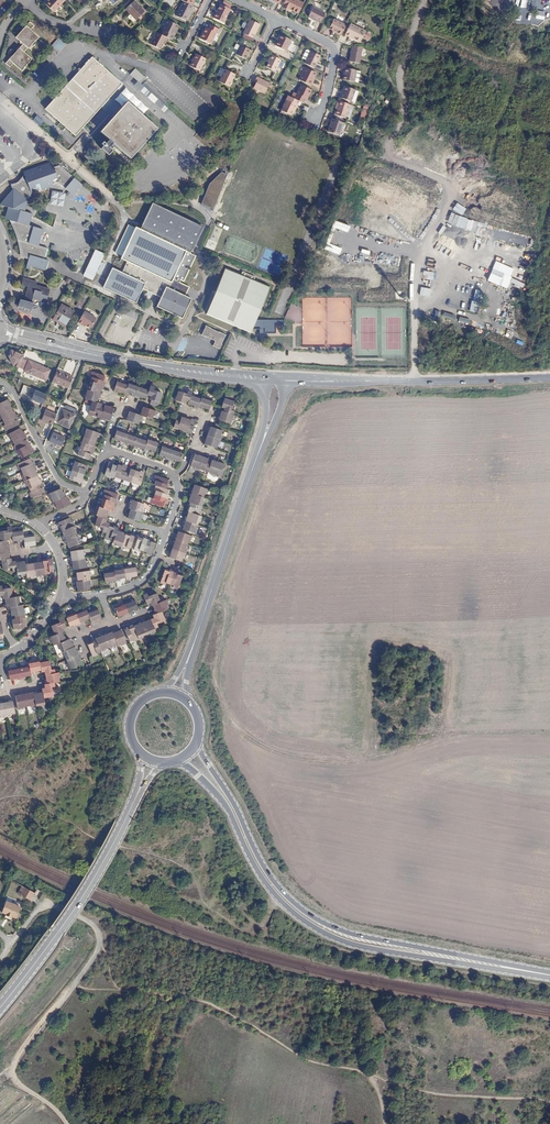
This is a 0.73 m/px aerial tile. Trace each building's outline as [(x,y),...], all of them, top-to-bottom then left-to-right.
[(63,0),(45,0),(44,1),(53,10),(63,0)] [(125,8),(128,11),(135,3),(133,0),(125,8)] [(190,5),(189,4),(181,0),(180,0),(173,14),(182,19),(190,5)] [(276,4),(280,7),(281,5),(283,6),(293,11),(297,2),(294,0),(278,0),(276,4)] [(128,11),(135,18),(143,10),(135,3),(128,11)] [(215,12),(213,12),(210,17),(220,23),(227,9),(226,8),(219,4),(215,12)] [(317,23),(322,13),(310,7),(305,17),(317,23)] [(143,10),(135,18),(136,19),(144,11),(143,10)] [(325,28),(338,34),(343,24),(331,17),(325,28)] [(163,35),(169,38),(171,34),(170,33),(172,29),(174,24),(164,19),(157,32),(162,35),(163,35)] [(252,29),(253,30),(257,24),(247,19),(240,33),(248,37),(250,33),(252,29)] [(32,26),(28,22),(14,37),(21,44),(4,63),(8,67),(12,63),(20,70),(30,59),(22,52),(36,37),(29,30),(32,26)] [(202,32),(200,31),(197,38),(207,43),(213,32),(215,33),(216,29),(206,24),(205,28),(204,28),(202,32)] [(357,42),(362,30),(347,24),(342,35),(357,42)] [(157,32),(151,30),(146,42),(156,46),(159,40),(162,35),(157,32)] [(57,51),(65,44),(58,37),(50,45),(57,51)] [(270,46),(268,51),(278,56),(284,45),(275,41),(272,47),(270,46)] [(242,59),(246,49),(237,44),(232,53),(242,59)] [(346,61),(356,64),(359,47),(349,46),(346,61)] [(300,62),(310,67),(316,55),(306,50),(306,51),(303,49),(302,50),(298,57),(302,59),(300,62)] [(203,58),(193,53),(187,65),(196,70),(203,58)] [(129,159),(157,130),(126,101),(119,108),(115,104),(112,102),(108,98),(121,83),(91,56),(44,108),(74,135),(101,105),(108,112),(113,116),(99,131),(129,159)] [(266,57),(263,61),(265,62),(263,65),(262,69),(270,73),(276,62),(266,57)] [(339,79),(351,81),(353,69),(341,67),(339,79)] [(294,82),(306,88),(308,83),(307,82),(309,78),(311,73),(301,68),(294,82)] [(136,69),(131,74),(140,83),(145,78),(136,69)] [(225,86),(231,73),(222,69),(216,81),(225,86)] [(265,82),(253,76),(251,80),(253,81),(250,87),(261,92),(265,82)] [(148,90),(152,84),(146,79),(141,85),(148,90)] [(145,95),(147,91),(137,82),(134,85),(135,86),(143,93),(145,95)] [(112,102),(115,104),(130,88),(127,85),(112,102)] [(167,98),(154,86),(150,92),(163,103),(167,98)] [(287,96),(299,102),(301,97),(303,95),(305,96),(307,91),(295,86),(291,93),(289,92),(287,96)] [(350,95),(353,96),(355,91),(352,90),(352,89),(342,86),(339,93),(338,92),(336,97),(347,101),(348,100),(350,95)] [(172,113),(149,93),(147,97),(149,99),(166,114),(169,116),(172,113)] [(291,106),(293,106),(294,104),(283,99),(277,110),(287,115),(290,108),(291,106)] [(342,117),(347,104),(336,100),(331,114),(342,117)] [(336,135),(340,122),(328,118),(326,123),(328,124),(327,127),(325,126),(324,131),(336,135)] [(280,155),(282,148),(273,146),(271,153),(280,155)] [(84,158),(92,164),(94,162),(86,155),(84,158)] [(79,182),(76,180),(57,164),(51,165),(49,161),(21,170),(22,173),(24,177),(17,185),(13,185),(0,200),(0,204),(6,206),(4,212),(7,217),(12,225),(15,232),(18,240),(20,248),(20,251),(21,256),(29,259),(26,269),(30,270),(31,267),(45,270),(48,260),(43,259),(46,248),(37,245),(42,228),(26,224),(29,212),(23,210),(25,197),(30,192),(57,181),(68,190),(70,192),(73,195),(79,188),(81,189),(84,186),(79,182)] [(89,171),(86,173),(98,183),(100,181),(89,171)] [(226,174),(220,171),(207,183),(199,203),(202,204),(212,209),(226,174)] [(24,177),(22,173),(13,185),(17,185),(24,177)] [(65,206),(66,192),(52,191),(51,204),(65,206)] [(191,253),(204,227),(153,204),(140,230),(138,229),(136,228),(120,260),(123,262),(126,264),(121,273),(113,268),(103,288),(136,304),(143,289),(155,294),(162,297),(156,309),(182,321),(192,299),(186,296),(187,294),(188,291),(189,288),(179,283),(180,281),(183,283),(196,256),(191,253)] [(84,276),(89,279),(92,281),(96,274),(101,276),(103,274),(102,273),(106,265),(103,263),(102,264),(101,263),(105,255),(102,253),(97,251),(84,276)] [(241,273),(240,276),(253,282),(255,279),(248,276),(241,273)] [(36,285),(37,282),(23,278),(21,286),(28,288),(24,301),(20,300),(18,307),(32,311),(36,300),(45,303),(49,289),(36,285)] [(396,290),(380,289),(379,299),(395,299),(395,297),(396,297),(396,290)] [(60,318),(67,321),(74,308),(63,302),(54,317),(60,319),(60,318)] [(87,324),(91,326),(96,316),(84,310),(78,322),(83,324),(83,322),(87,324)] [(256,323),(253,330),(260,330),(260,333),(267,334),(274,334),(274,327),(281,327),(282,323),(256,323)] [(219,350),(225,337),(205,328),(200,338),(213,344),(212,347),(219,350)] [(13,366),(19,369),(24,356),(11,351),(8,356),(13,366)] [(29,361),(24,372),(46,381),(50,370),(29,361)] [(56,371),(52,382),(68,388),(72,377),(56,371)] [(92,378),(90,381),(102,386),(104,382),(102,381),(103,379),(104,376),(92,372),(90,377),(92,378)] [(128,384),(118,380),(114,392),(118,394),(118,392),(125,394),(125,392),(128,384)] [(102,386),(90,381),(89,385),(87,385),(86,390),(87,390),(98,394),(100,389),(101,390),(102,386)] [(129,382),(128,384),(125,392),(130,394),(131,391),(133,392),(132,395),(132,396),(135,397),(139,385),(129,382)] [(149,388),(139,385),(135,397),(139,399),(139,397),(140,395),(142,396),(141,398),(145,399),(146,399),(147,395),(149,388)] [(150,385),(149,388),(147,395),(151,396),(150,399),(151,400),(159,402),(162,393),(153,390),(154,387),(150,385)] [(20,396),(45,403),(48,393),(23,386),(20,396)] [(83,398),(85,399),(92,401),(95,402),(96,398),(98,398),(99,395),(98,394),(87,390),(86,394),(84,393),(83,398)] [(191,393),(191,392),(187,391),(186,393),(178,391),(175,401),(177,401),(183,403),(184,403),(185,400),(188,401),(191,393)] [(198,407),(201,397),(191,393),(188,401),(187,404),(190,405),(192,405),(194,403),(195,403),(194,406),(193,407),(197,409),(198,407)] [(213,399),(202,395),(201,397),(198,407),(202,409),(202,407),(203,405),(205,406),(204,408),(209,409),(211,403),(213,399)] [(223,411),(232,414),(233,411),(230,409),(233,400),(224,397),(221,406),(224,407),(223,411)] [(11,408),(9,404),(10,404),(9,400),(0,404),(0,414),(11,408)] [(95,402),(92,401),(89,411),(98,414),(96,417),(100,419),(104,409),(101,408),(102,404),(95,402)] [(57,423),(69,428),(76,410),(67,406),(64,407),(57,423)] [(106,420),(110,421),(114,407),(110,406),(109,407),(105,406),(104,409),(100,419),(105,421),(106,420)] [(157,411),(148,408),(143,407),(142,410),(144,411),(144,412),(141,411),(140,411),(138,415),(143,416),(152,419),(153,416),(155,416),(157,411)] [(11,408),(0,414),(0,419),(1,419),(3,422),(16,416),(14,413),(13,413),(11,408)] [(50,421),(54,422),(58,413),(47,408),(43,417),(50,421)] [(234,419),(235,415),(232,414),(223,411),(221,410),(220,413),(223,413),(223,415),(220,414),(218,414),(217,419),(231,423),(232,419),(234,419)] [(141,420),(143,416),(138,415),(129,412),(129,414),(131,415),(130,416),(128,415),(127,415),(125,420),(131,422),(138,424),(140,420),(141,420)] [(183,416),(179,414),(174,427),(182,430),(187,418),(182,417),(183,416)] [(18,420),(16,416),(3,422),(5,426),(3,427),(5,431),(18,425),(16,421),(18,420)] [(187,418),(182,430),(191,433),(196,420),(192,418),(191,420),(187,418)] [(207,434),(221,439),(222,434),(221,434),(222,430),(214,427),(209,425),(207,429),(209,430),(210,430),(210,432),(208,431),(207,434)] [(13,441),(25,435),(23,431),(22,432),(20,428),(8,435),(10,439),(11,438),(13,441)] [(84,438),(95,442),(96,439),(95,439),(95,437),(97,438),(99,438),(100,434),(87,429),(85,434),(84,433),(82,437),(84,438)] [(123,444),(127,433),(117,429),(114,440),(118,441),(119,439),(121,440),(120,442),(120,443),(123,444)] [(54,431),(50,441),(63,447),(67,437),(54,431)] [(134,446),(138,436),(127,433),(123,444),(128,446),(129,444),(129,443),(131,443),(130,445),(134,446)] [(219,443),(221,439),(207,434),(206,437),(208,438),(208,439),(206,438),(204,438),(203,442),(216,447),(218,442),(219,443)] [(27,439),(25,435),(13,441),(14,445),(14,446),(16,450),(28,444),(26,440),(27,439)] [(148,440),(138,436),(134,446),(134,448),(138,449),(139,448),(139,446),(141,447),(141,448),(144,450),(148,440)] [(159,441),(148,437),(148,440),(144,450),(148,451),(149,449),(150,448),(152,448),(151,450),(156,451),(159,441)] [(81,447),(94,451),(95,447),(94,447),(92,446),(93,444),(94,445),(95,442),(84,438),(81,447)] [(30,449),(28,444),(16,450),(18,455),(19,455),(21,458),(34,451),(32,448),(30,449)] [(169,460),(173,448),(163,444),(160,454),(165,456),(166,454),(167,455),(166,457),(166,459),(169,460)] [(93,455),(94,451),(81,447),(78,455),(90,459),(91,456),(89,455),(89,454),(91,454),(93,455)] [(184,452),(173,448),(169,460),(174,461),(175,459),(175,458),(177,458),(176,460),(180,462),(184,452)] [(199,454),(195,452),(191,465),(195,467),(195,469),(199,470),(199,468),(203,456),(200,455),(200,457),(199,457),(199,455),(199,454)] [(199,468),(208,471),(213,458),(208,456),(207,458),(207,460),(205,459),(206,457),(203,456),(199,468)] [(22,471),(35,466),(33,461),(31,462),(30,458),(17,463),(18,468),(20,467),(22,471)] [(213,458),(208,471),(212,472),(211,474),(216,476),(221,462),(218,461),(217,461),(217,463),(215,463),(216,460),(216,459),(213,458)] [(72,471),(84,475),(85,472),(83,471),(84,470),(86,470),(88,471),(89,466),(75,462),(72,471)] [(106,476),(114,479),(115,476),(118,467),(114,465),(114,463),(111,462),(106,476)] [(123,466),(119,465),(118,467),(115,476),(123,480),(128,466),(124,465),(123,466)] [(24,480),(37,475),(35,470),(36,469),(35,466),(22,471),(23,475),(22,475),(24,480)] [(128,466),(123,480),(132,482),(136,470),(133,469),(132,472),(131,471),(131,469),(132,467),(128,466)] [(139,472),(136,470),(132,482),(140,485),(145,472),(141,471),(141,472),(140,475),(138,474),(139,472)] [(83,478),(84,475),(72,471),(69,479),(69,480),(83,484),(84,480),(82,480),(83,479),(81,478),(81,477),(83,478)] [(28,488),(42,482),(40,478),(38,479),(37,475),(24,480),(25,485),(27,484),(28,488)] [(157,486),(168,489),(169,485),(167,484),(169,480),(157,476),(155,480),(157,481),(156,485),(157,486)] [(43,486),(42,482),(28,488),(30,492),(29,492),(30,496),(43,491),(42,486),(43,486)] [(191,488),(190,493),(204,497),(205,493),(207,493),(208,489),(203,487),(194,484),(193,489),(191,488)] [(168,494),(169,490),(168,489),(157,486),(156,490),(157,491),(156,495),(168,499),(169,495),(168,494)] [(53,501),(66,495),(65,492),(63,493),(61,488),(48,494),(49,499),(52,498),(53,501)] [(105,500),(116,504),(118,504),(120,500),(118,499),(120,495),(106,490),(105,495),(106,496),(105,500)] [(189,501),(203,506),(204,502),(202,501),(204,497),(190,493),(188,497),(190,497),(189,501)] [(68,500),(66,495),(53,501),(55,506),(57,505),(58,510),(71,504),(69,500),(68,500)] [(167,503),(168,499),(156,495),(154,500),(152,499),(151,503),(163,507),(165,503),(167,503)] [(102,509),(111,511),(115,513),(117,509),(115,508),(116,504),(105,500),(103,500),(102,504),(104,504),(102,509)] [(129,509),(131,510),(142,514),(144,509),(143,508),(144,505),(130,500),(129,504),(130,504),(129,509)] [(201,510),(203,506),(189,501),(187,505),(189,506),(187,511),(189,511),(201,516),(203,511),(201,510)] [(93,515),(99,517),(106,520),(108,515),(109,515),(111,511),(102,509),(97,507),(96,511),(94,510),(93,515)] [(128,513),(126,517),(140,522),(141,518),(143,518),(144,514),(142,514),(131,510),(129,514),(128,513)] [(184,520),(198,524),(200,520),(201,521),(203,516),(201,516),(189,511),(187,516),(186,515),(184,520)] [(102,536),(106,537),(110,526),(110,525),(107,523),(108,520),(106,520),(99,517),(94,530),(103,533),(102,536)] [(60,527),(62,531),(75,525),(73,522),(72,522),(70,518),(57,523),(58,528),(60,527)] [(197,529),(198,524),(184,520),(183,524),(184,524),(183,529),(197,533),(198,529),(197,529)] [(62,537),(63,540),(77,535),(75,531),(77,531),(75,525),(62,531),(63,536),(62,537)] [(11,526),(7,527),(7,530),(0,532),(0,542),(7,540),(9,540),(9,537),(13,537),(12,530),(11,526)] [(110,539),(114,541),(118,529),(119,527),(115,526),(114,527),(110,526),(106,537),(105,540),(110,541),(110,539)] [(22,529),(12,530),(13,537),(14,541),(18,541),(19,540),(20,542),(24,541),(23,536),(22,529)] [(114,541),(114,543),(119,545),(118,547),(122,548),(126,534),(124,533),(123,533),(123,531),(118,529),(114,541)] [(174,539),(188,544),(190,539),(192,540),(193,536),(179,531),(178,535),(176,535),(174,539)] [(34,534),(23,536),(24,541),(26,549),(30,548),(29,546),(32,546),(36,545),(34,534)] [(126,534),(122,548),(126,549),(127,548),(132,550),(136,536),(131,534),(131,536),(126,534)] [(77,535),(63,540),(65,544),(67,544),(69,548),(82,543),(80,538),(78,539),(77,535)] [(140,550),(145,552),(149,538),(145,537),(144,538),(140,537),(135,551),(139,552),(140,550)] [(149,538),(145,552),(148,553),(148,555),(152,557),(157,543),(153,541),(153,540),(149,538)] [(173,548),(187,553),(188,549),(187,548),(188,544),(174,539),(173,544),(175,544),(173,548)] [(10,549),(9,545),(7,546),(7,540),(0,542),(0,551),(10,549)] [(186,557),(187,553),(173,548),(172,553),(170,552),(169,556),(182,561),(184,557),(186,557)] [(0,551),(0,560),(1,560),(9,558),(9,553),(10,553),(10,549),(0,551)] [(69,557),(70,561),(82,559),(82,555),(84,554),(83,550),(70,552),(71,557),(69,557)] [(48,559),(43,560),(45,575),(50,574),(50,572),(54,572),(52,557),(47,557),(48,559)] [(9,558),(1,560),(3,570),(12,569),(13,572),(17,571),(15,561),(12,561),(11,558),(9,558)] [(82,559),(70,561),(71,565),(72,565),(73,570),(86,568),(85,563),(83,563),(82,559)] [(17,571),(17,575),(21,575),(21,577),(27,576),(24,563),(24,561),(19,562),(19,560),(15,561),(17,571)] [(45,575),(43,560),(38,561),(38,562),(34,563),(36,578),(41,577),(41,575),(45,575)] [(27,576),(27,578),(30,577),(31,579),(36,578),(34,563),(31,563),(29,564),(29,562),(24,563),(27,576)] [(126,577),(126,579),(131,578),(131,576),(137,575),(135,566),(124,567),(126,577)] [(114,569),(114,570),(115,580),(120,580),(120,578),(126,577),(124,567),(114,569)] [(166,582),(170,584),(174,570),(170,569),(170,570),(166,569),(161,582),(165,584),(166,582)] [(112,583),(116,582),(115,580),(114,570),(103,572),(104,582),(111,581),(112,583)] [(174,570),(170,584),(175,586),(174,587),(178,588),(183,575),(181,574),(179,573),(179,571),(174,570)] [(75,578),(76,582),(90,580),(90,576),(92,575),(91,571),(76,573),(77,577),(75,578)] [(90,580),(76,582),(76,587),(75,587),(75,591),(90,589),(89,585),(91,585),(90,580)] [(5,599),(13,597),(11,588),(2,589),(2,586),(0,586),(0,596),(3,596),(3,599),(5,599)] [(153,605),(161,602),(157,593),(148,597),(147,594),(143,596),(147,604),(150,603),(151,606),(153,605)] [(4,608),(8,607),(19,605),(18,601),(20,601),(19,596),(13,597),(5,599),(5,604),(4,604),(4,608)] [(132,611),(133,610),(138,608),(134,598),(124,603),(129,614),(132,612),(132,611)] [(162,611),(169,608),(167,604),(168,603),(167,599),(161,602),(153,605),(154,609),(153,610),(155,614),(162,611)] [(129,614),(124,603),(114,607),(118,616),(123,614),(124,614),(125,615),(129,614)] [(15,616),(25,614),(26,614),(25,609),(24,609),(23,605),(19,605),(8,607),(9,612),(11,611),(11,616),(15,616)] [(97,606),(87,610),(90,617),(92,622),(97,621),(96,619),(98,619),(101,617),(97,606)] [(86,607),(75,611),(80,623),(84,622),(84,620),(86,619),(90,617),(87,610),(86,607)] [(66,615),(69,624),(70,625),(74,623),(76,623),(77,625),(80,623),(75,611),(66,615)] [(165,620),(162,611),(155,614),(153,615),(154,617),(150,619),(154,628),(157,627),(156,624),(165,620)] [(15,619),(12,619),(14,629),(24,627),(22,619),(26,618),(25,614),(15,616),(15,619)] [(55,634),(63,631),(64,631),(63,627),(66,626),(62,617),(59,618),(60,622),(52,625),(55,634)] [(152,634),(156,632),(154,628),(150,619),(146,621),(145,619),(141,621),(147,634),(151,632),(152,634)] [(143,636),(147,634),(141,621),(137,623),(138,624),(134,626),(139,639),(144,637),(143,636)] [(135,641),(139,639),(134,626),(130,628),(129,626),(125,628),(130,641),(135,639),(135,641)] [(112,632),(117,645),(122,643),(122,645),(127,643),(121,630),(117,632),(116,630),(112,632)] [(54,645),(57,644),(68,639),(66,635),(65,635),(63,631),(55,634),(49,637),(51,641),(52,640),(54,645)] [(103,633),(108,647),(113,645),(113,647),(117,645),(112,632),(108,634),(107,632),(103,633)] [(95,639),(101,652),(105,650),(104,649),(108,647),(103,633),(99,635),(99,637),(95,639)] [(60,647),(62,651),(75,646),(73,642),(72,643),(70,638),(68,639),(57,644),(58,648),(60,647)] [(97,654),(101,652),(95,639),(91,640),(92,642),(88,644),(93,657),(98,655),(97,654)] [(65,655),(67,660),(80,654),(78,650),(77,650),(75,646),(62,651),(63,655),(65,655)] [(80,654),(67,660),(69,664),(67,665),(69,668),(82,663),(81,660),(81,659),(82,658),(80,654)] [(41,671),(39,663),(39,661),(29,664),(29,666),(31,675),(35,674),(35,672),(36,672),(41,671)] [(45,675),(55,673),(54,669),(51,670),(49,661),(39,663),(41,671),(41,672),(44,672),(45,675)] [(31,675),(29,666),(18,669),(21,680),(25,679),(25,677),(26,677),(31,675)] [(21,680),(18,669),(8,671),(10,680),(15,679),(16,679),(16,681),(21,680)] [(54,683),(59,681),(58,673),(55,673),(45,675),(46,680),(44,680),(45,684),(54,683)] [(42,692),(43,698),(53,696),(51,688),(55,687),(54,683),(45,684),(44,685),(45,688),(42,689),(42,692)] [(30,708),(36,707),(33,692),(28,693),(27,691),(24,692),(27,707),(30,706),(30,708)] [(33,692),(36,707),(39,706),(40,708),(45,706),(43,698),(42,692),(38,693),(37,691),(33,692)] [(23,707),(27,707),(24,692),(20,693),(20,695),(15,696),(16,702),(18,710),(23,709),(23,707)] [(4,703),(7,717),(12,716),(11,714),(15,713),(13,702),(12,699),(9,699),(9,702),(4,703)] [(18,895),(28,900),(32,892),(22,887),(18,895)] [(18,911),(4,904),(0,914),(0,916),(9,920),(14,921),(18,911)]
